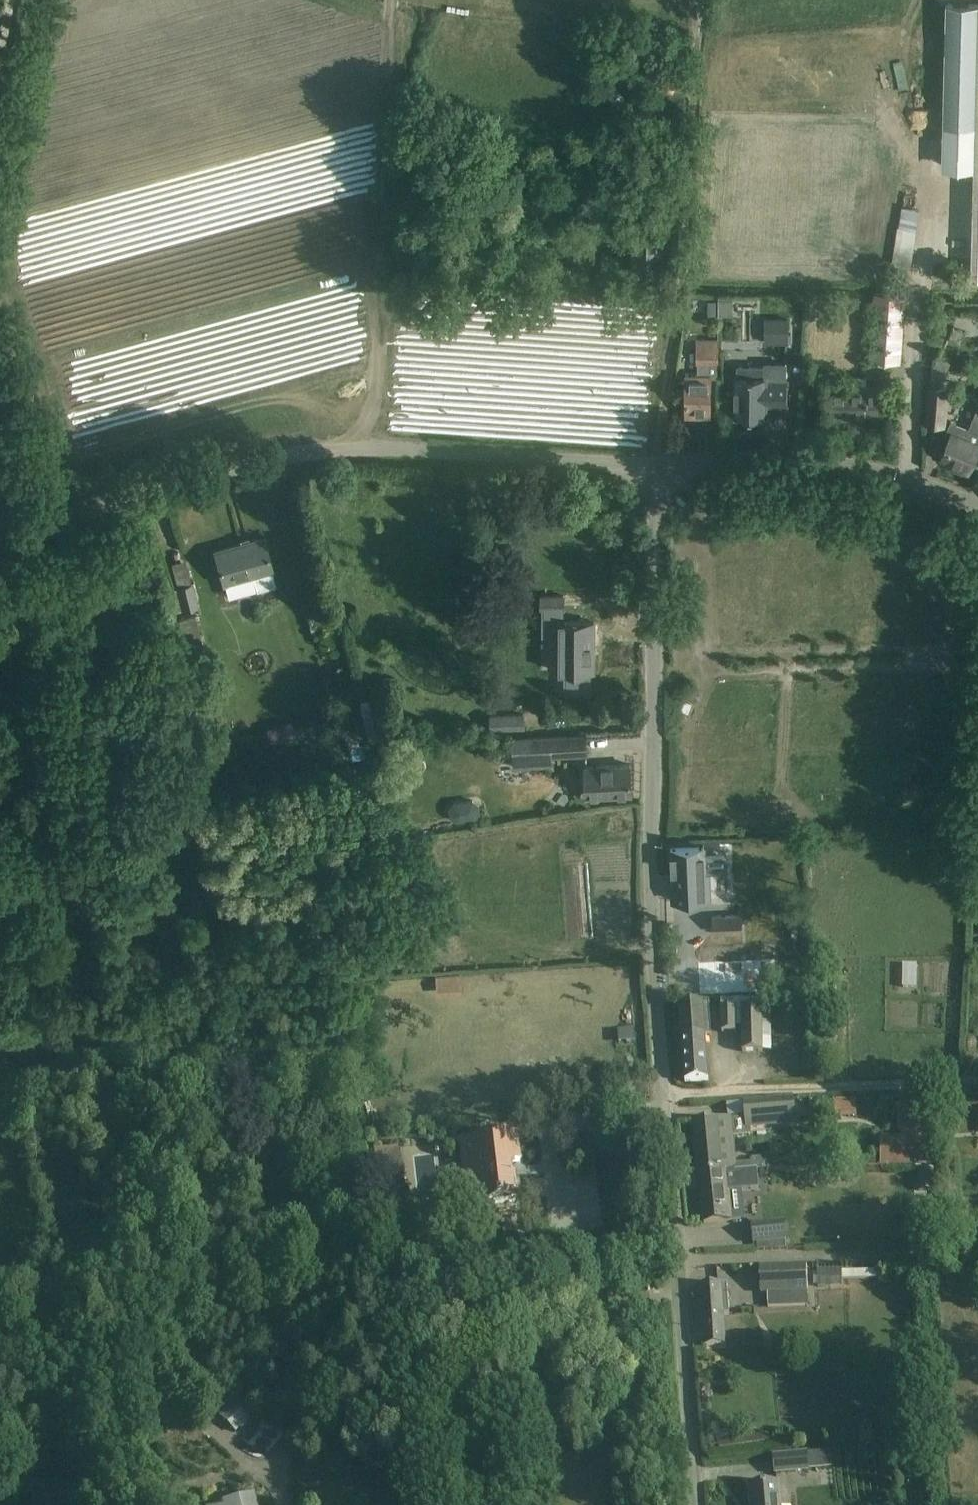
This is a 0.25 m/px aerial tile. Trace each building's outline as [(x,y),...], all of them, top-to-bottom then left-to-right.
[(973,169),(971,278),(977,278),(977,4),(945,3),(941,168),(973,169)] [(916,198),(909,236),(927,239),(934,202),(916,198)] [(631,271),(643,271),(663,271),(663,220),(631,219),(631,253),(628,253),(628,264),(631,264),(631,271)] [(870,360),(900,362),(905,294),(875,292),(870,360)] [(797,336),(797,314),(781,314),(781,336),(797,336)] [(707,375),(686,375),(685,416),(710,416),(711,377),(718,377),(718,374),(717,374),(717,338),(717,341),(697,340),(697,338),(697,362),(707,362),(707,375)] [(765,367),(738,366),(738,376),(736,376),(736,416),(742,417),(742,420),(758,420),(758,417),(765,417),(765,404),(787,404),(787,380),(785,380),(785,364),(765,363),(765,367)] [(830,386),(830,417),(882,417),(883,387),(863,387),(863,379),(844,379),(844,386),(830,386)] [(946,387),(930,386),(927,423),(943,424),(946,387)] [(959,424),(950,421),(945,433),(950,435),(942,455),(956,460),(954,466),(967,472),(968,471),(965,470),(967,465),(970,466),(977,445),(977,417),(975,416),(969,429),(959,424)] [(214,551),(228,598),(277,585),(263,537),(214,551)] [(166,588),(172,612),(199,606),(193,582),(166,588)] [(129,587),(132,598),(143,596),(140,584),(129,587)] [(565,611),(565,597),(565,596),(543,596),(543,611),(565,611)] [(179,619),(187,650),(204,646),(196,615),(179,619)] [(593,672),(593,622),(557,621),(557,634),(548,634),(548,652),(557,652),(557,671),(565,671),(565,691),(590,692),(590,672),(593,672)] [(523,729),(523,714),(491,715),(491,730),(523,729)] [(511,739),(512,758),(587,754),(586,735),(511,739)] [(630,765),(610,766),(585,767),(586,796),(631,794),(630,765)] [(703,847),(690,847),(670,848),(673,900),(710,899),(709,868),(704,868),(703,847)] [(743,931),(743,915),(713,916),(714,932),(743,931)] [(709,1005),(699,1005),(679,1007),(685,1083),(708,1081),(706,1038),(712,1038),(709,1005)] [(736,1033),(735,1009),(721,1009),(722,1033),(736,1033)] [(742,1009),(742,1053),(762,1053),(762,1009),(742,1009)] [(694,1123),(698,1174),(735,1171),(732,1138),(750,1136),(749,1125),(795,1120),(793,1100),(745,1105),(746,1118),(694,1123)] [(901,1138),(886,1139),(886,1165),(935,1164),(934,1138),(933,1103),(899,1104),(899,1133),(901,1133),(901,1138)] [(474,1140),(479,1187),(481,1207),(516,1203),(512,1164),(520,1163),(517,1135),(474,1140)] [(391,1170),(414,1164),(409,1141),(385,1147),(391,1170)] [(471,1156),(456,1158),(457,1169),(473,1167),(471,1156)] [(735,1171),(698,1174),(703,1224),(743,1220),(741,1191),(758,1190),(756,1171),(750,1171),(750,1170),(748,1171),(749,1171),(734,1173),(734,1172),(735,1172),(735,1171)] [(918,1172),(918,1192),(933,1191),(933,1171),(918,1172)] [(752,1226),(754,1244),(785,1241),(784,1223),(752,1226)] [(760,1269),(761,1295),(768,1295),(768,1309),(808,1308),(807,1268),(760,1269)] [(699,1287),(703,1347),(726,1346),(724,1316),(730,1316),(727,1285),(699,1287)] [(234,1401),(220,1417),(227,1424),(234,1431),(237,1428),(239,1430),(242,1426),(251,1417),(248,1414),(234,1401)] [(773,1458),(775,1474),(831,1468),(829,1453),(773,1458)] [(769,1487),(749,1489),(750,1504),(778,1504),(777,1486),(769,1487)] [(253,1501),(254,1501),(253,1501),(252,1495),(223,1502),(224,1504),(254,1504),(253,1501)]
